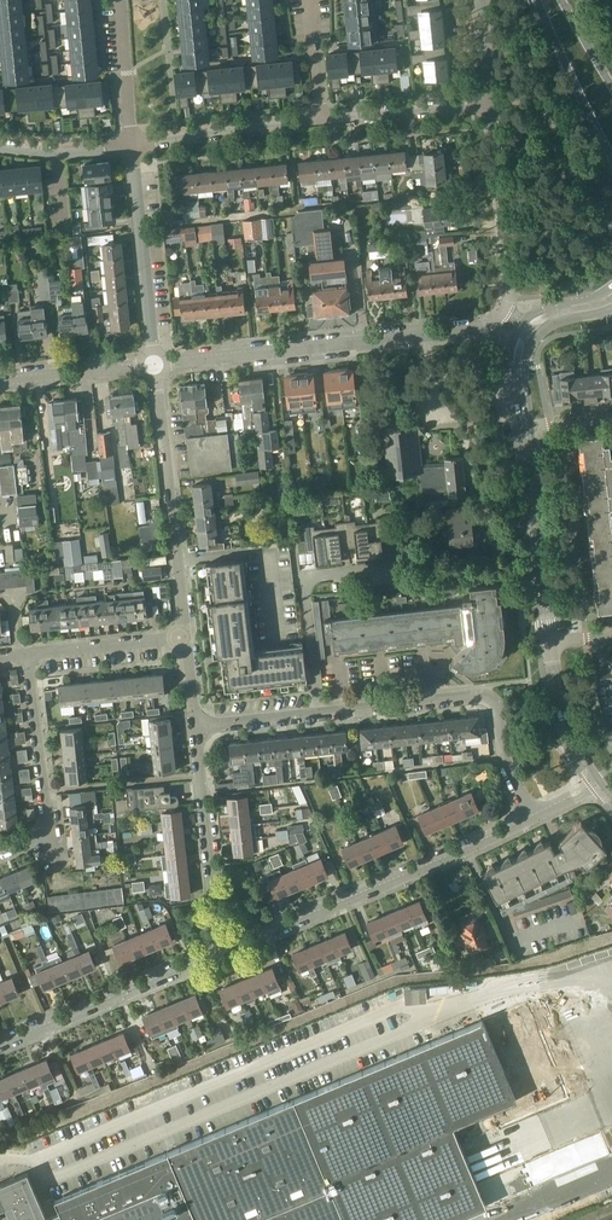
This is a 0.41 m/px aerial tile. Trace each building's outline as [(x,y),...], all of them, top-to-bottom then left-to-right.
[(0,3),(0,16),(22,14),(21,0),(0,3)] [(68,11),(91,8),(90,0),(67,0),(68,11)] [(180,12),(203,10),(202,0),(178,0),(180,12)] [(345,0),(347,15),(376,12),(375,0),(349,0),(345,0)] [(406,5),(407,16),(419,14),(421,28),(421,29),(443,26),(440,2),(418,5),(418,4),(406,5)] [(272,3),(248,5),(250,18),(273,16),(272,3)] [(91,8),(68,11),(69,24),(93,21),(91,8)] [(203,10),(180,12),(181,25),(205,23),(203,10)] [(378,26),(376,12),(347,15),(348,29),(378,26)] [(0,16),(0,29),(24,27),(22,14),(0,16)] [(273,16),(250,18),(251,31),(275,29),(273,16)] [(94,35),(93,21),(69,24),(70,37),(94,35)] [(205,23),(181,25),(182,38),(206,36),(205,23)] [(350,44),(379,41),(378,26),(348,29),(350,44)] [(421,28),(408,30),(409,39),(422,38),(423,53),(423,54),(445,51),(443,26),(421,29),(421,28)] [(1,42),(25,40),(24,27),(0,29),(1,42)] [(276,42),(275,29),(251,31),(253,44),(276,42)] [(94,35),(70,37),(72,50),(95,48),(94,35)] [(206,36),(182,38),(184,52),(207,49),(206,36)] [(25,40),(1,42),(3,55),(26,53),(25,40)] [(276,42),(253,44),(254,58),(277,55),(276,42)] [(403,46),(378,49),(381,83),(390,82),(389,70),(405,68),(403,46)] [(95,48),(72,50),(73,63),(97,61),(95,48)] [(185,65),(209,62),(207,49),(184,52),(185,65)] [(378,49),(353,51),(355,73),(371,72),(373,84),(381,83),(378,49)] [(355,73),(353,51),(328,54),(332,88),(341,87),(340,75),(355,73)] [(423,54),(423,53),(411,54),(412,64),(424,63),(426,78),(448,76),(446,61),(445,51),(423,54)] [(4,69),(28,66),(26,53),(3,55),(4,69)] [(302,82),(300,60),(275,63),(278,97),(287,96),(286,83),(302,82)] [(73,63),(74,76),(98,74),(97,61),(73,63)] [(275,63),(250,65),(253,87),(268,85),(270,98),(278,97),(275,63)] [(250,65),(226,68),(229,102),(238,101),(237,89),(253,87),(250,65)] [(28,67),(28,66),(4,69),(6,82),(29,79),(28,67)] [(226,68),(201,70),(204,92),(219,91),(221,103),(229,102),(226,68)] [(188,94),(204,92),(201,70),(176,73),(180,107),(189,106),(188,94)] [(111,102),(109,80),(84,83),(87,117),(96,116),(95,104),(111,102)] [(59,83),(35,86),(38,120),(47,119),(45,107),(61,105),(61,107),(59,83)] [(84,83),(60,85),(60,83),(59,83),(61,107),(77,105),(79,118),(87,117),(84,83)] [(35,86),(10,88),(12,110),(28,109),(29,121),(38,120),(35,86)] [(10,88),(0,89),(0,112),(12,110),(10,88)] [(413,178),(412,171),(411,155),(411,156),(405,157),(404,151),(388,153),(390,170),(412,168),(413,178)] [(412,171),(444,167),(443,152),(424,154),(425,161),(419,162),(418,155),(411,155),(412,171)] [(391,176),(390,170),(388,153),(374,154),(376,171),(377,177),(377,179),(391,178),(391,176)] [(374,154),(359,156),(362,179),(371,178),(377,177),(376,171),(374,154)] [(362,179),(359,156),(344,157),(346,175),(347,180),(356,179),(357,187),(362,186),(362,179)] [(347,180),(346,175),(344,157),(330,159),(331,176),(332,176),(339,175),(340,181),(341,181),(342,189),(347,188),(346,180),(347,180)] [(331,176),(330,159),(315,160),(317,178),(326,177),(327,190),(333,190),(332,176),(331,176)] [(318,191),(317,178),(315,160),(299,162),(301,179),(311,178),(312,192),(318,191)] [(109,161),(85,163),(86,179),(88,178),(88,185),(87,185),(87,186),(111,183),(110,183),(109,176),(111,176),(109,161)] [(286,163),(271,165),(272,182),(274,196),(280,195),(278,182),(288,181),(288,180),(292,179),(291,168),(287,168),(286,163)] [(40,165),(26,167),(29,190),(42,189),(40,165)] [(258,184),(272,182),(271,165),(256,167),(258,184)] [(26,167),(13,168),(16,192),(29,190),(26,167)] [(243,185),(258,184),(256,167),(241,168),(243,185)] [(412,171),(413,178),(420,177),(421,184),(427,183),(427,184),(446,182),(444,167),(412,171)] [(13,168),(0,169),(3,193),(16,192),(13,168)] [(226,170),(228,187),(229,200),(235,200),(234,186),(243,185),(241,168),(226,170)] [(213,188),(228,187),(226,170),(211,171),(213,188)] [(198,190),(196,173),(194,173),(194,171),(187,172),(188,174),(181,174),(183,194),(190,193),(190,191),(198,190)] [(198,190),(213,188),(211,171),(196,173),(198,190)] [(87,186),(90,207),(114,205),(111,183),(87,186)] [(424,196),(424,191),(420,188),(415,189),(416,197),(424,196)] [(245,211),(255,209),(254,201),(252,202),(251,198),(250,198),(249,190),(243,191),(244,199),(245,211)] [(189,201),(189,196),(183,197),(184,206),(183,206),(184,218),(200,216),(200,207),(199,200),(189,201)] [(319,203),(318,196),(304,198),(305,205),(319,203)] [(411,200),(394,202),(395,209),(412,207),(411,200)] [(109,227),(108,220),(115,220),(114,205),(90,207),(91,221),(84,222),(85,230),(109,227)] [(427,236),(435,235),(445,234),(444,223),(451,222),(449,206),(424,209),(427,230),(417,231),(418,237),(426,236),(427,236)] [(296,245),(314,243),(316,261),(310,262),(311,263),(304,263),(304,271),(311,270),(315,306),(308,306),(309,316),(316,315),(316,316),(333,314),(327,260),(324,228),(321,208),(298,211),(293,217),(296,245)] [(269,218),(262,219),(263,234),(270,233),(269,218)] [(252,219),(243,220),(245,237),(253,236),(252,219)] [(223,223),(211,225),(213,239),(224,238),(224,234),(223,223)] [(213,239),(211,225),(198,226),(200,241),(213,239)] [(191,227),(184,228),(185,236),(186,241),(197,239),(195,227),(191,227)] [(327,260),(333,314),(351,313),(350,311),(357,311),(356,301),(349,302),(344,258),(336,259),(332,227),(324,228),(327,260)] [(185,236),(184,228),(166,230),(168,242),(174,241),(174,237),(185,236)] [(289,253),(295,253),(293,232),(287,233),(289,253)] [(86,267),(82,235),(66,236),(72,304),(75,332),(88,331),(82,267),(86,267)] [(89,244),(101,243),(100,235),(88,237),(89,244)] [(427,244),(426,236),(418,237),(409,238),(410,245),(427,244)] [(453,244),(452,236),(440,237),(443,267),(445,290),(458,289),(455,262),(449,262),(448,261),(447,245),(453,244)] [(230,248),(241,246),(240,237),(229,239),(230,248)] [(389,242),(377,243),(378,254),(378,258),(391,257),(389,242)] [(106,259),(122,258),(121,243),(105,244),(106,259)] [(368,244),(369,254),(378,254),(377,243),(368,244)] [(435,268),(434,264),(433,252),(428,252),(429,254),(429,260),(430,268),(433,292),(445,290),(443,267),(435,268)] [(108,274),(124,272),(122,258),(106,259),(108,274)] [(415,266),(417,266),(420,293),(433,292),(430,268),(429,260),(415,262),(415,266)] [(380,268),(380,275),(383,298),(395,296),(393,273),(392,274),(392,267),(380,268)] [(372,276),(371,269),(367,270),(370,299),(383,298),(380,275),(372,276)] [(109,289),(125,287),(124,272),(108,274),(109,289)] [(267,281),(268,287),(269,297),(270,310),(283,308),(281,286),(280,275),(272,276),(271,272),(267,272),(268,281),(267,281)] [(393,273),(395,296),(408,295),(406,272),(393,273)] [(41,299),(51,298),(49,281),(48,274),(39,275),(39,282),(41,299)] [(49,281),(51,298),(51,303),(59,302),(58,295),(62,295),(60,280),(49,281)] [(204,287),(203,283),(196,284),(196,280),(191,281),(193,295),(195,318),(208,317),(205,294),(204,287)] [(260,280),(254,281),(258,311),(270,310),(269,299),(269,297),(268,287),(267,281),(260,282),(260,280)] [(289,286),(281,287),(283,308),(296,307),(294,280),(288,280),(289,286)] [(182,320),(195,318),(193,295),(191,281),(191,282),(179,283),(180,297),(174,297),(176,314),(181,314),(182,320)] [(9,290),(10,302),(20,301),(19,289),(18,289),(18,284),(11,285),(11,289),(9,290)] [(222,292),(222,285),(217,286),(217,292),(218,292),(220,315),(233,314),(230,291),(222,292)] [(205,294),(208,317),(220,315),(218,292),(217,292),(210,293),(209,286),(208,286),(204,287),(205,294)] [(238,287),(238,290),(230,291),(233,314),(246,313),(243,286),(238,287)] [(110,304),(127,303),(125,287),(109,289),(110,304)] [(92,298),(93,306),(95,306),(101,305),(100,297),(92,298)] [(93,306),(95,321),(104,320),(103,311),(110,311),(111,310),(113,328),(114,328),(115,330),(123,327),(129,327),(127,303),(110,304),(101,305),(95,306),(93,306)] [(62,334),(75,332),(72,304),(59,306),(62,334)] [(34,337),(48,335),(44,305),(31,307),(31,309),(34,337)] [(31,309),(31,310),(18,311),(19,314),(21,338),(34,337),(31,309)] [(339,369),(343,408),(357,406),(354,379),(353,379),(352,369),(348,369),(348,368),(339,369)] [(603,369),(606,394),(611,393),(611,368),(603,369)] [(329,409),(343,408),(339,369),(329,370),(329,372),(326,372),(327,382),(326,382),(329,409)] [(604,394),(606,394),(603,369),(601,369),(602,374),(590,375),(593,403),(598,403),(597,394),(604,394)] [(578,397),(578,396),(575,377),(574,370),(560,371),(561,374),(553,374),(554,390),(562,389),(563,399),(578,397)] [(299,373),(303,412),(317,411),(314,384),(313,384),(312,373),(309,374),(308,372),(299,373)] [(289,414),(303,412),(299,373),(289,374),(289,376),(286,376),(287,387),(286,387),(289,414)] [(585,404),(593,403),(590,375),(575,377),(578,396),(584,396),(585,404)] [(263,377),(251,378),(251,379),(255,412),(264,411),(263,408),(263,407),(265,407),(265,400),(264,389),(263,377)] [(251,378),(239,380),(240,385),(241,402),(242,402),(242,407),(242,409),(243,416),(244,418),(244,419),(244,425),(256,424),(255,412),(251,379),(251,378)] [(205,384),(194,385),(198,423),(202,423),(203,427),(203,428),(208,427),(206,413),(208,413),(209,411),(209,407),(207,405),(205,384)] [(198,423),(194,385),(182,386),(184,408),(187,437),(203,435),(203,428),(203,427),(202,423),(198,423)] [(133,442),(130,417),(130,414),(136,413),(134,392),(123,393),(128,443),(127,443),(128,451),(136,450),(136,451),(140,451),(139,442),(133,442)] [(129,461),(128,451),(127,443),(128,443),(123,393),(111,394),(112,401),(107,401),(108,417),(113,417),(114,423),(119,423),(122,444),(118,444),(121,467),(130,466),(129,461)] [(71,456),(77,455),(88,454),(83,400),(77,401),(77,398),(66,399),(65,399),(70,443),(71,456)] [(62,444),(70,443),(65,399),(54,401),(54,403),(48,404),(51,435),(62,434),(62,444)] [(20,404),(9,405),(13,450),(14,455),(17,454),(17,452),(23,451),(22,441),(27,440),(26,430),(23,431),(22,415),(26,415),(25,406),(21,406),(20,404)] [(13,450),(9,405),(0,406),(0,430),(2,451),(13,450)] [(264,411),(255,412),(256,424),(257,426),(257,429),(258,435),(261,467),(273,466),(272,448),(279,447),(278,429),(269,429),(267,411),(264,411)] [(216,417),(218,433),(219,433),(228,432),(227,429),(226,416),(216,417)] [(448,490),(449,496),(467,494),(463,456),(444,458),(445,462),(422,464),(419,433),(425,433),(425,425),(418,426),(418,421),(383,425),(388,476),(396,475),(396,479),(404,478),(404,474),(416,473),(419,493),(448,490)] [(98,433),(101,467),(103,480),(104,480),(106,494),(116,493),(116,490),(118,490),(114,454),(111,431),(98,433)] [(190,459),(191,474),(233,469),(233,467),(242,465),(239,439),(238,432),(228,433),(228,432),(219,433),(218,433),(203,435),(187,437),(189,452),(186,452),(187,459),(190,459)] [(288,453),(296,452),(294,433),(286,433),(288,453)] [(604,443),(603,435),(579,438),(580,450),(583,449),(586,471),(582,471),(585,493),(588,492),(591,514),(587,514),(589,536),(593,536),(595,558),(592,558),(594,580),(598,579),(600,601),(597,601),(598,613),(611,611),(611,456),(610,445),(604,446),(604,443)] [(1,464),(11,462),(10,453),(0,454),(0,456),(1,464)] [(24,466),(24,459),(15,460),(16,468),(15,468),(17,484),(31,482),(30,466),(24,466)] [(86,461),(89,479),(99,478),(97,460),(86,461)] [(15,468),(15,464),(0,465),(0,475),(2,494),(18,493),(17,484),(15,468)] [(236,473),(237,485),(260,482),(259,471),(236,473)] [(313,491),(327,490),(326,476),(311,477),(313,491)] [(290,482),(278,483),(280,498),(292,497),(290,482)] [(212,492),(211,483),(193,485),(195,500),(213,498),(219,498),(218,491),(212,492)] [(389,490),(382,491),(383,500),(390,499),(389,490)] [(17,495),(20,526),(39,525),(36,493),(17,495)] [(233,496),(225,497),(226,504),(234,504),(233,496)] [(196,515),(214,513),(213,505),(220,504),(219,498),(213,498),(195,500),(196,515)] [(305,508),(313,508),(312,499),(304,500),(305,508)] [(463,522),(461,507),(445,509),(450,546),(474,544),(471,521),(463,522)] [(215,521),(214,513),(196,515),(198,530),(216,528),(222,527),(222,521),(215,521)] [(366,523),(370,557),(383,556),(381,543),(384,543),(389,543),(386,517),(376,518),(376,522),(366,523)] [(345,522),(348,547),(355,547),(356,548),(356,551),(357,559),(370,557),(366,523),(355,524),(355,521),(345,522)] [(325,528),(329,562),(342,561),(341,548),(348,547),(345,522),(335,523),(335,527),(325,528)] [(143,553),(154,552),(151,525),(139,526),(143,553)] [(314,529),(314,526),(304,527),(307,552),(312,552),(315,551),(316,564),(329,562),(325,528),(314,529)] [(200,545),(218,543),(217,534),(223,533),(222,527),(216,528),(198,530),(200,545)] [(103,557),(112,556),(108,532),(100,533),(103,557)] [(62,541),(64,560),(65,566),(73,565),(74,565),(84,564),(85,563),(84,557),(83,557),(80,538),(71,539),(62,541)] [(141,557),(131,558),(132,565),(142,565),(141,557)] [(123,572),(123,573),(132,572),(132,565),(131,558),(126,559),(122,559),(123,572)] [(113,573),(123,572),(122,559),(112,560),(113,568),(113,573)] [(103,569),(113,568),(112,560),(107,561),(103,562),(103,569)] [(220,644),(212,645),(213,655),(220,655),(224,690),(306,681),(303,648),(251,654),(240,560),(210,564),(211,573),(207,574),(209,585),(212,584),(213,592),(210,592),(211,603),(215,603),(216,609),(211,610),(208,610),(209,621),(217,620),(218,627),(210,627),(211,638),(219,637),(220,644)] [(103,562),(93,563),(94,570),(95,579),(104,578),(103,569),(103,562)] [(85,563),(84,564),(84,571),(94,570),(93,563),(85,563)] [(74,565),(73,565),(74,572),(83,571),(84,571),(84,564),(74,565)] [(143,581),(162,579),(161,567),(142,569),(143,581)] [(18,571),(19,587),(26,586),(25,578),(24,570),(18,571)] [(12,588),(19,587),(18,571),(11,572),(12,588)] [(4,572),(5,588),(12,588),(11,572),(4,572)] [(400,574),(393,575),(394,585),(401,584),(400,574)] [(25,578),(26,586),(27,586),(28,593),(36,592),(34,577),(30,578),(25,578)] [(493,591),(492,584),(469,586),(470,596),(463,597),(464,604),(460,604),(461,607),(331,622),(328,600),(321,600),(326,643),(334,651),(449,638),(450,641),(450,642),(451,644),(451,646),(452,645),(458,653),(452,661),(457,664),(457,666),(459,667),(464,669),(470,669),(476,669),(482,668),(488,665),(493,662),(492,661),(496,656),(499,651),(501,652),(503,646),(504,640),(504,634),(503,623),(500,624),(498,610),(501,610),(500,599),(497,600),(496,591),(493,591)] [(445,597),(454,595),(453,587),(444,588),(445,597)] [(135,592),(125,593),(126,599),(128,620),(138,619),(135,598),(135,592)] [(115,594),(115,595),(116,595),(116,600),(118,621),(128,620),(126,599),(125,593),(115,594)] [(86,596),(87,603),(89,624),(99,623),(97,602),(96,595),(86,596)] [(107,601),(106,601),(109,622),(118,621),(116,600),(116,595),(115,595),(106,596),(107,601)] [(145,599),(145,597),(135,598),(138,619),(147,618),(147,617),(153,616),(151,598),(145,599)] [(49,607),(48,599),(38,600),(39,608),(41,629),(51,628),(49,607)] [(99,623),(109,622),(106,601),(97,602),(99,623)] [(319,659),(325,658),(318,601),(312,601),(319,659)] [(80,625),(89,624),(87,603),(77,604),(80,625)] [(70,626),(80,625),(77,604),(68,605),(70,626)] [(61,627),(70,626),(68,605),(58,606),(61,627)] [(51,628),(61,627),(58,606),(49,607),(51,628)] [(31,630),(41,629),(39,608),(29,609),(31,630)] [(599,668),(601,686),(610,685),(609,680),(611,680),(611,659),(606,660),(607,667),(599,668)] [(150,675),(152,696),(165,695),(163,674),(150,675)] [(137,677),(139,698),(152,696),(150,675),(137,677)] [(126,699),(139,698),(137,677),(124,678),(126,699)] [(113,701),(126,699),(124,678),(111,679),(113,701)] [(97,681),(100,702),(113,701),(111,679),(97,681)] [(85,682),(87,703),(100,702),(97,681),(85,682)] [(74,705),(87,703),(85,682),(72,684),(74,705)] [(61,706),(74,705),(72,684),(59,685),(61,706)] [(478,716),(463,718),(465,736),(480,735),(481,744),(489,743),(487,728),(480,729),(478,718),(478,716)] [(150,734),(172,731),(170,718),(149,720),(150,734)] [(450,738),(465,736),(463,718),(448,720),(450,738)] [(117,724),(118,737),(124,736),(124,731),(125,728),(129,728),(131,725),(131,720),(119,721),(117,724)] [(436,739),(450,738),(448,720),(434,721),(436,739)] [(421,741),(436,739),(434,721),(419,723),(421,741)] [(406,742),(421,741),(419,723),(404,724),(406,742)] [(392,744),(406,742),(404,724),(390,726),(392,744)] [(377,746),(392,744),(390,726),(375,727),(377,746)] [(362,747),(377,746),(375,727),(360,729),(362,747)] [(62,743),(83,741),(82,728),(61,730),(62,743)] [(346,738),(346,730),(331,732),(333,751),(334,764),(335,774),(341,773),(340,763),(343,763),(341,750),(356,748),(354,737),(346,738)] [(172,731),(150,734),(152,747),(173,744),(172,731)] [(318,752),(333,751),(331,732),(316,734),(318,752)] [(304,754),(318,752),(316,734),(302,735),(304,754)] [(306,767),(304,754),(302,735),(287,737),(289,755),(297,755),(298,763),(299,763),(300,767),(301,777),(307,777),(306,767)] [(18,737),(14,737),(14,744),(26,743),(26,740),(25,740),(25,736),(18,737)] [(275,757),(276,765),(277,770),(283,769),(282,764),(283,764),(282,756),(289,755),(287,737),(273,738),(275,757)] [(9,748),(7,738),(0,739),(0,749),(9,748)] [(276,765),(275,757),(273,738),(259,740),(261,759),(269,758),(270,766),(276,765)] [(245,741),(248,773),(249,784),(255,783),(252,760),(261,759),(259,740),(245,741)] [(83,741),(62,743),(64,756),(85,754),(83,741)] [(234,785),(249,784),(248,773),(245,741),(230,743),(232,765),(240,764),(241,772),(233,773),(234,785)] [(153,760),(174,758),(173,744),(152,747),(153,760)] [(10,757),(9,748),(0,749),(0,758),(10,757)] [(65,769),(86,767),(85,754),(64,756),(65,769)] [(11,767),(10,757),(0,758),(0,768),(11,767)] [(174,758),(153,760),(154,773),(176,771),(174,758)] [(473,764),(462,766),(463,773),(474,771),(473,764)] [(12,776),(11,767),(0,768),(0,778),(12,776)] [(86,767),(65,769),(66,783),(88,780),(86,767)] [(13,786),(12,776),(0,778),(0,787),(13,786)] [(127,798),(116,800),(117,811),(125,811),(175,806),(176,806),(177,805),(178,804),(178,803),(179,801),(178,800),(178,799),(177,798),(176,797),(175,796),(174,796),(171,797),(170,794),(165,794),(164,785),(126,789),(127,798)] [(292,786),(299,803),(307,802),(299,785),(292,786)] [(329,788),(333,799),(342,796),(338,785),(329,788)] [(14,795),(13,786),(0,787),(0,797),(14,795)] [(82,805),(70,806),(72,821),(87,819),(95,818),(103,817),(104,817),(103,813),(103,812),(94,813),(93,804),(97,804),(95,790),(80,791),(82,805)] [(472,792),(458,798),(466,815),(479,809),(472,792)] [(16,805),(14,795),(0,797),(0,807),(16,805)] [(230,812),(247,810),(246,796),(229,798),(230,812)] [(452,821),(466,815),(458,798),(445,804),(452,821)] [(371,805),(374,812),(383,807),(380,801),(371,805)] [(432,810),(439,827),(452,821),(445,804),(432,810)] [(17,815),(16,805),(0,807),(0,817),(17,815)] [(365,816),(374,812),(371,805),(362,809),(365,816)] [(164,826),(182,824),(180,810),(163,812),(164,826)] [(249,824),(247,810),(230,812),(232,826),(249,824)] [(426,832),(439,827),(432,810),(418,816),(426,832)] [(0,817),(0,827),(18,825),(17,815),(0,817)] [(73,835),(89,833),(88,826),(95,826),(95,818),(87,819),(72,821),(73,835)] [(587,868),(607,850),(600,842),(600,839),(599,836),(598,834),(597,832),(593,830),(588,829),(581,822),(558,843),(562,847),(555,850),(550,841),(544,844),(542,840),(541,840),(538,842),(536,845),(535,848),(528,852),(526,848),(525,848),(522,850),(520,853),(519,856),(511,860),(509,856),(506,858),(504,861),(503,864),(495,868),(493,864),(492,864),(489,866),(487,869),(486,872),(483,874),(497,901),(567,867),(571,873),(575,871),(576,871),(573,865),(577,863),(580,861),(587,868)] [(234,840),(251,838),(257,837),(255,823),(249,824),(232,826),(234,840)] [(320,831),(316,823),(310,825),(311,832),(320,831)] [(166,840),(183,838),(182,824),(164,826),(166,840)] [(288,829),(288,834),(295,833),(295,832),(304,831),(303,825),(288,827),(288,829)] [(383,831),(390,848),(404,842),(396,826),(383,831)] [(300,844),(305,842),(307,841),(304,831),(295,832),(295,833),(299,840),(300,844)] [(377,854),(390,848),(383,831),(370,837),(377,854)] [(96,832),(89,833),(73,835),(75,850),(100,847),(102,847),(101,841),(97,842),(96,832)] [(288,834),(289,839),(289,844),(299,840),(295,833),(288,834)] [(236,854),(252,853),(252,852),(259,852),(257,837),(251,838),(234,840),(236,854)] [(356,843),(364,860),(377,854),(370,837),(356,843)] [(183,838),(166,840),(168,854),(185,852),(183,838)] [(300,844),(304,854),(308,852),(305,842),(300,844)] [(350,866),(364,860),(356,843),(343,849),(350,866)] [(299,856),(304,854),(300,844),(295,846),(299,856)] [(96,869),(95,864),(97,866),(101,862),(100,847),(75,850),(77,866),(85,865),(86,871),(96,870),(96,869)] [(169,868),(187,866),(185,852),(168,854),(162,855),(163,869),(169,868)] [(279,853),(273,855),(278,865),(278,866),(283,864),(279,853)] [(273,855),(270,857),(274,868),(278,866),(278,865),(273,855)] [(308,865),(309,865),(306,858),(293,864),(295,870),(302,886),(315,881),(308,865)] [(308,865),(315,881),(328,875),(322,859),(309,865),(308,865)] [(16,871),(22,885),(36,879),(30,865),(16,871)] [(171,882),(188,880),(187,866),(169,868),(171,882)] [(276,897),(289,892),(282,876),(283,876),(280,869),(266,875),(276,897)] [(289,892),(302,886),(295,870),(283,876),(282,876),(289,892)] [(8,890),(22,885),(16,871),(2,876),(8,890)] [(2,876),(0,877),(0,902),(11,898),(8,890),(2,876)] [(167,897),(173,896),(190,894),(188,880),(171,882),(165,883),(167,897)] [(115,888),(117,904),(124,903),(122,887),(115,888)] [(109,905),(117,904),(115,888),(107,889),(109,905)] [(570,888),(512,909),(514,916),(573,896),(570,888)] [(100,890),(102,905),(109,905),(107,889),(100,890)] [(94,906),(102,905),(100,890),(92,891),(94,906)] [(78,892),(80,908),(87,907),(85,891),(78,892)] [(87,907),(94,906),(92,891),(85,891),(87,907)] [(72,909),(80,908),(78,892),(70,893),(72,909)] [(598,905),(604,900),(597,892),(591,897),(598,905)] [(63,894),(65,910),(72,909),(70,893),(63,894)] [(57,911),(65,910),(63,894),(55,895),(57,911)] [(50,912),(57,911),(55,895),(48,896),(50,912)] [(567,903),(571,914),(578,911),(574,900),(567,903)] [(407,907),(414,922),(427,917),(420,901),(407,907)] [(149,918),(145,908),(143,903),(137,904),(139,910),(143,921),(149,918)] [(149,906),(145,908),(149,918),(153,916),(153,915),(149,906)] [(15,907),(6,911),(9,918),(18,914),(15,907)] [(401,927),(414,922),(407,907),(394,912),(401,927)] [(51,924),(62,920),(58,912),(51,915),(52,917),(48,918),(51,924)] [(401,927),(394,912),(381,918),(387,933),(389,939),(403,933),(401,927)] [(32,924),(45,923),(44,914),(32,915),(32,924)] [(474,919),(472,914),(462,917),(464,922),(461,923),(465,933),(462,934),(454,938),(457,945),(465,941),(466,944),(469,943),(473,953),(488,947),(484,937),(487,936),(483,926),(480,927),(476,918),(474,919)] [(122,915),(118,917),(122,928),(127,926),(122,915)] [(122,928),(118,917),(113,919),(118,930),(122,928)] [(387,933),(381,918),(368,923),(374,938),(387,933)] [(21,924),(26,936),(35,932),(32,923),(30,924),(28,921),(21,924)] [(153,928),(160,945),(173,939),(166,923),(153,928)] [(3,937),(9,935),(5,924),(0,926),(0,929),(3,937)] [(147,950),(160,945),(153,928),(140,934),(147,950)] [(76,956),(83,972),(96,966),(90,950),(81,954),(72,932),(67,934),(73,949),(76,956)] [(333,938),(339,953),(352,948),(346,932),(333,938)] [(127,940),(134,956),(147,950),(140,934),(127,940)] [(328,964),(341,959),(339,954),(339,953),(333,938),(320,943),(326,959),(328,964)] [(120,961),(134,956),(127,940),(114,945),(120,961)] [(313,964),(326,959),(320,943),(306,949),(313,964)] [(35,967),(37,973),(43,989),(57,983),(48,961),(41,945),(36,947),(43,964),(35,967)] [(425,949),(428,955),(435,953),(432,946),(425,949)] [(71,959),(63,962),(70,978),(83,972),(76,956),(73,949),(67,951),(71,959)] [(313,964),(306,949),(293,954),(300,970),(308,967),(311,976),(317,974),(313,964)] [(427,956),(428,955),(425,949),(417,952),(420,959),(421,958),(427,956)] [(482,952),(469,957),(473,967),(480,966),(486,964),(487,966),(496,965),(496,962),(494,959),(490,958),(485,959),(482,952)] [(441,967),(436,955),(428,958),(434,970),(441,967)] [(48,961),(57,983),(70,978),(63,962),(62,962),(60,956),(48,961)] [(430,962),(427,956),(421,958),(424,965),(430,962)] [(399,960),(402,966),(409,963),(406,957),(399,960)] [(376,977),(369,960),(360,964),(367,981),(376,977)] [(398,968),(402,966),(399,960),(391,963),(394,970),(398,968)] [(402,966),(398,968),(400,971),(414,965),(413,962),(409,963),(402,966)] [(394,970),(391,963),(378,968),(381,975),(394,970)] [(269,995),(276,992),(282,990),(273,968),(260,973),(269,995)] [(266,989),(269,995),(260,973),(247,979),(253,994),(266,989)] [(348,975),(352,986),(357,984),(352,973),(348,975)] [(348,988),(352,986),(348,975),(343,977),(348,988)] [(6,999),(20,993),(13,977),(6,980),(0,983),(0,984),(6,999)] [(233,984),(240,1000),(253,994),(247,979),(233,984)] [(227,1005),(240,1000),(233,984),(220,989),(227,1005)] [(325,993),(328,1001),(335,998),(332,990),(325,993)] [(321,1005),(328,1001),(325,993),(317,996),(321,1005)] [(183,1000),(190,1016),(203,1010),(209,1007),(205,998),(199,1000),(196,994),(183,1000)] [(177,1021),(190,1016),(183,1000),(170,1005),(177,1021)] [(166,1032),(179,1027),(176,1022),(177,1021),(170,1005),(157,1011),(166,1032)] [(304,1011),(301,1006),(294,1009),(297,1014),(304,1011)] [(245,1011),(249,1021),(254,1019),(250,1009),(245,1011)] [(487,1206),(454,1127),(517,1100),(495,1048),(524,1036),(521,1029),(516,1031),(512,1020),(516,1018),(513,1011),(485,1023),(483,1021),(294,1099),(95,1182),(55,1199),(63,1219),(454,1219),(487,1206)] [(153,1038),(166,1032),(157,1011),(144,1016),(151,1032),(153,1038)] [(249,1021),(245,1011),(240,1013),(244,1023),(239,1025),(241,1032),(251,1027),(249,1021)] [(278,1018),(280,1022),(292,1017),(290,1013),(278,1018)] [(270,1026),(280,1022),(278,1018),(268,1022),(270,1026)] [(195,1027),(199,1037),(203,1035),(199,1025),(195,1027)] [(193,1039),(199,1037),(195,1027),(189,1029),(193,1039)] [(210,1047),(226,1040),(221,1027),(213,1030),(216,1037),(207,1040),(210,1047)] [(111,1038),(118,1054),(131,1048),(124,1032),(111,1038)] [(104,1059),(118,1054),(111,1038),(98,1043),(104,1059)] [(85,1049),(91,1065),(104,1059),(98,1043),(85,1049)] [(172,1046),(177,1057),(181,1055),(176,1044),(172,1046)] [(172,1059),(177,1057),(172,1046),(168,1048),(172,1059)] [(78,1070),(91,1065),(85,1049),(71,1054),(78,1070)] [(53,1071),(48,1059),(35,1065),(41,1081),(44,1089),(50,1103),(55,1101),(49,1087),(48,1083),(56,1080),(54,1075),(62,1072),(60,1068),(53,1071)] [(129,1067),(126,1060),(121,1062),(127,1076),(129,1075),(131,1079),(146,1073),(142,1062),(129,1067)] [(28,1086),(41,1081),(35,1065),(21,1070),(28,1086)] [(8,1076),(15,1092),(28,1086),(21,1070),(8,1076)] [(100,1087),(95,1073),(90,1075),(96,1089),(96,1088),(100,1087)] [(15,1092),(8,1076),(0,1079),(0,1094),(1,1097),(15,1092)] [(100,1087),(104,1094),(109,1092),(106,1084),(100,1087)] [(35,1103),(40,1101),(37,1094),(32,1097),(35,1103)] [(23,1114),(24,1113),(18,1099),(13,1101),(19,1115),(23,1114)] [(16,1123),(14,1118),(8,1106),(0,1109),(0,1116),(5,1128),(11,1125),(16,1123)] [(38,1111),(40,1116),(53,1110),(51,1106),(38,1111)] [(27,1123),(23,1114),(19,1115),(14,1118),(16,1123),(11,1125),(13,1129),(27,1123)] [(27,1173),(0,1184),(0,1209),(6,1207),(12,1219),(48,1219),(27,1173)]
